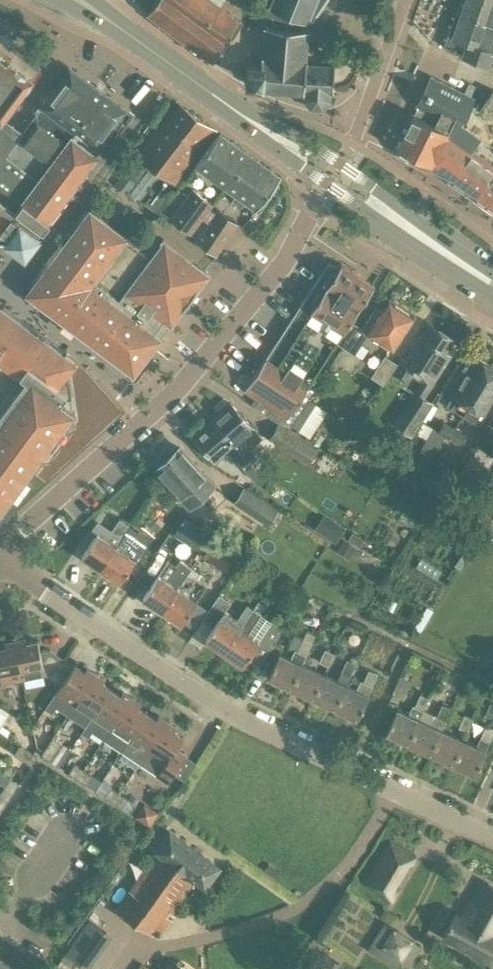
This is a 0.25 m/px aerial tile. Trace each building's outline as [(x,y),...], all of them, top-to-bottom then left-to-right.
[(146,11),(213,59),(242,20),(220,4),(223,0),(153,0),(146,11)] [(260,7),(255,14),(273,15),(273,24),(267,24),(264,54),(261,54),(261,62),(247,60),(245,78),(259,79),(259,89),(304,93),(303,99),(311,107),(323,108),(331,100),(332,91),(334,92),(336,64),(308,62),(308,58),(306,58),(309,29),(302,28),(303,19),(308,21),(311,17),(313,18),(325,0),(264,0),(260,7)] [(461,13),(492,24),(492,0),(463,0),(459,13),(461,13)] [(458,15),(452,31),(457,40),(468,44),(463,57),(490,67),(491,65),(492,65),(492,24),(461,13),(460,16),(458,15)] [(1,119),(39,67),(0,38),(0,118),(1,119)] [(39,178),(64,144),(74,130),(102,94),(69,70),(43,106),(7,154),(39,178)] [(436,168),(458,137),(466,123),(475,105),(471,103),(474,98),(431,76),(416,104),(416,107),(399,141),(401,149),(409,153),(409,155),(436,168)] [(103,151),(130,115),(102,94),(74,130),(88,140),(103,151)] [(490,99),(485,96),(478,107),(475,105),(466,123),(458,137),(436,168),(452,176),(477,195),(492,172),(492,94),(490,99)] [(175,182),(216,128),(177,99),(137,153),(175,182)] [(5,241),(24,255),(38,236),(36,235),(40,229),(42,231),(49,222),(47,220),(96,155),(84,146),(88,140),(74,130),(64,144),(39,178),(7,154),(0,164),(0,242),(5,241)] [(226,185),(250,152),(220,130),(196,163),(226,185)] [(255,207),(280,174),(250,152),(226,185),(236,193),(231,201),(240,208),(246,200),(255,207)] [(477,195),(492,206),(492,172),(477,195)] [(190,234),(213,203),(192,187),(169,218),(190,234)] [(162,206),(170,196),(160,189),(153,199),(162,206)] [(150,254),(89,209),(35,282),(36,283),(39,300),(38,302),(121,363),(122,362),(140,359),(141,360),(207,272),(162,238),(150,254)] [(237,224),(216,209),(194,240),(215,255),(237,224)] [(145,216),(139,223),(145,227),(150,220),(145,216)] [(288,416),(374,284),(341,262),(326,285),(315,278),(244,388),(288,416)] [(412,313),(390,299),(390,297),(387,298),(388,300),(382,309),(375,305),(361,328),(355,325),(343,345),(354,352),(367,332),(391,347),(391,349),(394,348),(393,346),(413,315),(415,315),(414,313),(412,313)] [(22,324),(0,308),(0,507),(34,463),(50,459),(74,427),(72,410),(60,401),(66,394),(69,393),(63,354),(22,324)] [(410,373),(426,383),(433,373),(437,375),(445,362),(443,360),(455,339),(428,322),(405,359),(401,357),(397,362),(391,372),(405,381),(410,373)] [(383,383),(390,372),(396,362),(385,354),(371,376),(383,383)] [(446,405),(463,414),(491,365),(477,357),(462,383),(459,382),(446,405)] [(491,400),(490,399),(492,394),(492,366),(491,365),(463,414),(473,420),(478,411),(483,414),(491,400)] [(411,436),(434,402),(414,388),(392,422),(411,436)] [(267,478),(272,474),(239,437),(252,426),(230,401),(211,418),(256,469),(261,472),(267,478)] [(256,469),(211,418),(191,435),(213,460),(224,451),(234,463),(237,461),(253,480),(261,472),(256,469)] [(426,439),(420,449),(430,455),(436,445),(438,446),(444,436),(449,438),(455,427),(444,421),(438,429),(433,426),(426,439)] [(308,464),(319,448),(277,423),(267,438),(308,464)] [(466,434),(455,427),(449,438),(459,445),(466,434)] [(188,506),(212,484),(178,447),(154,468),(188,506)] [(470,454),(459,473),(480,486),(491,467),(490,467),(492,462),(492,456),(478,447),(472,455),(470,454)] [(268,525),(279,510),(244,487),(233,502),(268,525)] [(490,492),(484,501),(492,507),(492,494),(490,492)] [(492,518),(492,513),(484,506),(477,516),(488,524),(492,518)] [(344,528),(324,514),(315,528),(335,542),(344,528)] [(184,516),(173,533),(199,550),(210,533),(184,516)] [(119,541),(130,525),(118,517),(109,530),(97,522),(92,530),(95,533),(80,555),(100,568),(119,541)] [(119,581),(135,557),(139,552),(125,542),(134,528),(130,525),(119,541),(100,568),(119,581)] [(352,533),(348,538),(358,544),(361,539),(352,533)] [(230,573),(244,552),(216,534),(203,555),(230,573)] [(344,542),(338,550),(348,557),(354,549),(344,542)] [(461,569),(471,552),(465,548),(454,565),(461,569)] [(179,568),(175,565),(167,559),(157,553),(140,579),(150,585),(142,597),(162,610),(177,586),(190,567),(183,562),(179,568)] [(181,623),(197,599),(177,586),(162,610),(181,623)] [(236,618),(224,609),(230,600),(218,592),(200,619),(211,626),(203,638),(224,652),(240,628),(252,609),(245,604),(236,618)] [(270,620),(257,640),(248,633),(260,614),(265,605),(258,600),(252,609),(240,628),(224,652),(242,664),(250,653),(261,660),(272,644),(270,642),(280,627),(270,620)] [(305,631),(302,638),(311,642),(314,635),(305,631)] [(26,641),(25,636),(15,638),(22,677),(43,673),(51,678),(64,658),(49,648),(40,650),(38,639),(26,641)] [(22,677),(15,638),(5,640),(6,645),(0,646),(0,681),(22,677)] [(301,663),(311,642),(302,638),(297,650),(294,648),(290,658),(279,653),(268,677),(290,687),(301,664),(301,663)] [(337,643),(333,652),(342,656),(345,651),(343,646),(337,643)] [(327,665),(333,652),(325,648),(319,661),(327,665)] [(72,664),(64,658),(51,678),(59,683),(44,707),(52,712),(56,707),(66,714),(95,672),(87,666),(84,670),(73,663),(72,664)] [(334,707),(345,684),(355,663),(346,659),(337,680),(323,674),(312,697),(334,707)] [(312,697),(323,674),(301,664),(290,687),(312,697)] [(357,718),(377,673),(368,669),(363,680),(360,678),(355,688),(345,684),(334,707),(357,718)] [(85,726),(111,688),(101,681),(103,677),(95,672),(66,714),(85,726)] [(85,726),(81,732),(88,737),(92,732),(103,740),(110,730),(109,729),(131,696),(122,690),(119,693),(111,688),(85,726)] [(419,718),(429,698),(420,694),(415,705),(413,704),(408,714),(397,708),(386,732),(409,742),(420,719),(419,718)] [(103,740),(121,751),(146,712),(136,706),(139,701),(131,696),(109,729),(110,730),(103,740)] [(490,702),(484,715),(492,719),(492,704),(490,702)] [(441,729),(451,708),(442,704),(432,725),(420,719),(409,742),(430,752),(441,729)] [(121,751),(138,763),(166,720),(157,714),(155,718),(146,712),(121,751)] [(467,731),(473,718),(464,714),(458,727),(467,731)] [(174,747),(181,736),(172,729),(174,725),(166,720),(138,763),(163,779),(168,778),(184,754),(174,747)] [(492,732),(492,728),(486,724),(476,745),(463,739),(452,763),(474,773),(485,749),(492,732)] [(452,763),(463,739),(441,729),(430,752),(452,763)] [(54,751),(60,742),(51,736),(45,745),(54,751)] [(21,759),(26,750),(18,744),(12,753),(21,759)] [(49,759),(54,751),(45,745),(40,753),(49,759)] [(30,765),(36,756),(26,750),(21,759),(30,765)] [(77,777),(84,767),(75,761),(68,772),(77,777)] [(85,783),(92,772),(84,767),(77,777),(85,783)] [(12,791),(17,782),(10,778),(4,786),(12,791)] [(113,801),(120,790),(111,784),(103,795),(113,801)] [(0,792),(0,797),(6,800),(12,791),(4,786),(0,792)] [(120,807),(128,795),(120,790),(113,801),(120,807)] [(148,801),(138,815),(152,824),(162,811),(148,801)] [(180,867),(194,847),(169,829),(155,849),(158,851),(116,907),(152,934),(173,905),(155,892),(176,864),(180,867)] [(412,861),(416,854),(392,841),(367,882),(393,900),(399,889),(393,886),(409,860),(412,861)] [(204,885),(219,865),(194,847),(180,867),(176,864),(155,892),(173,905),(194,877),(204,885)] [(482,880),(462,914),(456,911),(443,933),(492,961),(492,886),(482,880)] [(113,935),(89,919),(67,954),(88,968),(113,935)] [(384,921),(367,949),(399,968),(406,968),(421,945),(413,940),(414,938),(394,925),(393,927),(384,921)] [(315,950),(301,968),(336,968),(339,964),(322,952),(320,954),(315,950)] [(169,957),(160,968),(185,968),(169,957)]
